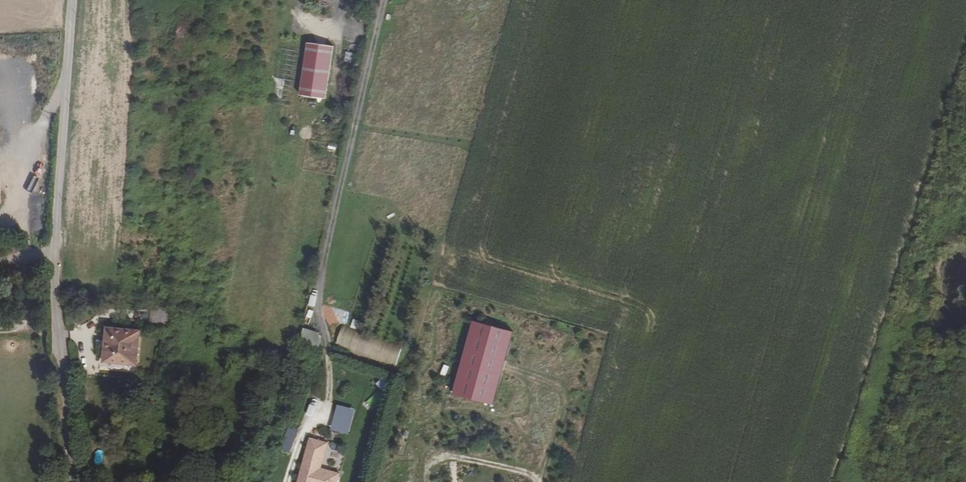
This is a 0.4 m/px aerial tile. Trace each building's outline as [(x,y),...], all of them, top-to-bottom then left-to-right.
[(308,42),(300,95),(326,99),(333,46),(308,42)] [(354,65),(355,52),(345,52),(345,65),(354,65)] [(351,327),(358,330),(361,321),(354,318),(351,327)] [(454,394),(492,406),(514,334),(476,323),(454,394)] [(110,329),(108,360),(139,363),(142,331),(110,329)] [(300,341),(320,350),(322,342),(319,334),(304,329),(300,341)] [(336,348),(398,365),(403,345),(341,329),(336,348)] [(332,430),(351,434),(357,409),(338,404),(332,430)] [(289,429),(281,449),(292,452),(299,433),(289,429)] [(299,481),(339,481),(342,472),(322,467),(329,441),(312,436),(299,481)]
